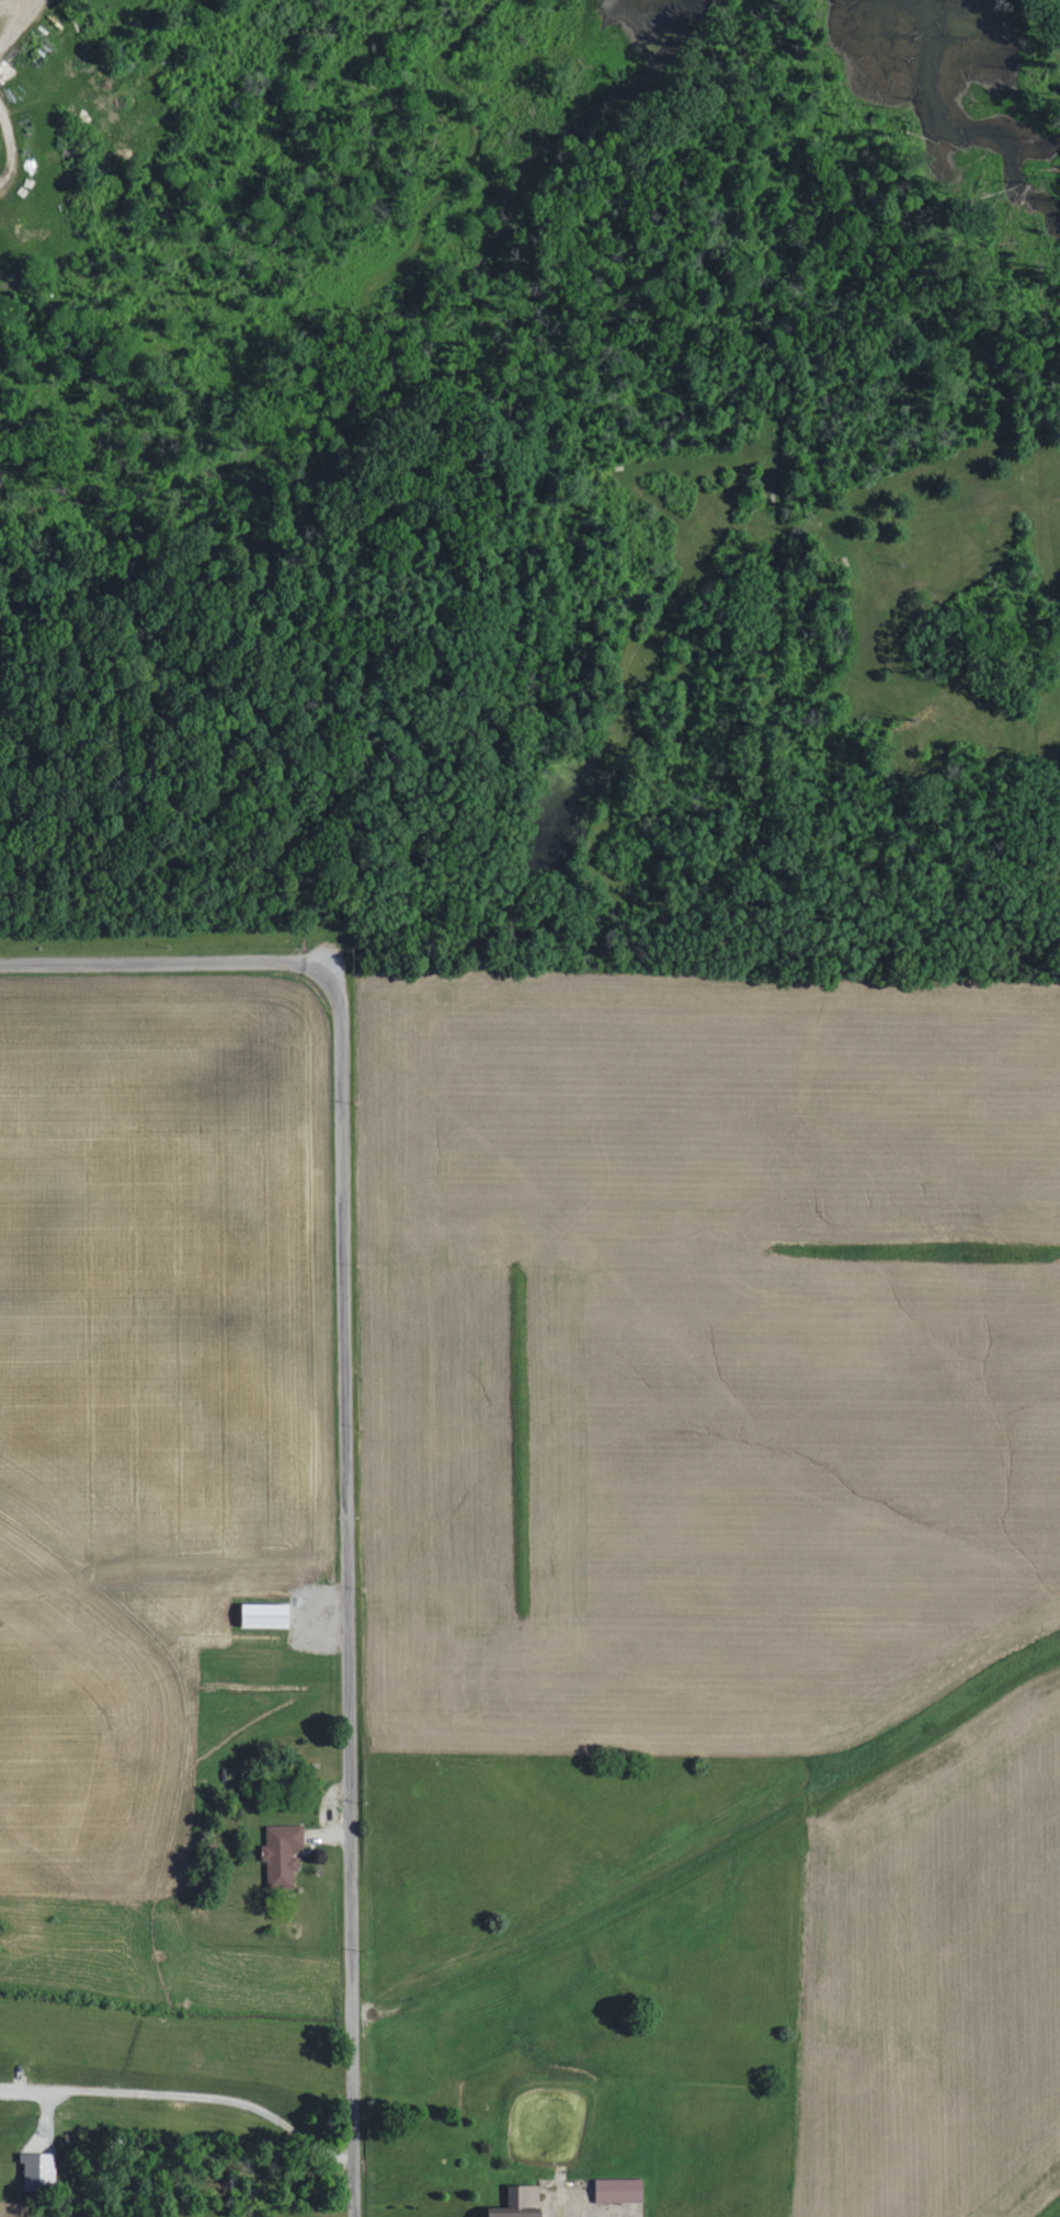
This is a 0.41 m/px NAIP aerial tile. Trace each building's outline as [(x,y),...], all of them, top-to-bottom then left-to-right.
[(243,1627),(290,1627),(290,1603),(243,1603),(243,1627)] [(265,1825),(265,1845),(261,1845),(261,1860),(266,1860),(266,1885),(293,1886),(293,1870),(297,1870),(297,1848),(303,1848),(303,1825),(265,1825)] [(56,2189),(55,2153),(21,2154),(22,2190),(56,2189)] [(643,2179),(595,2178),(594,2202),(643,2203),(643,2179)] [(507,2186),(508,2206),(488,2207),(489,2216),(542,2216),(541,2185),(507,2186)]
